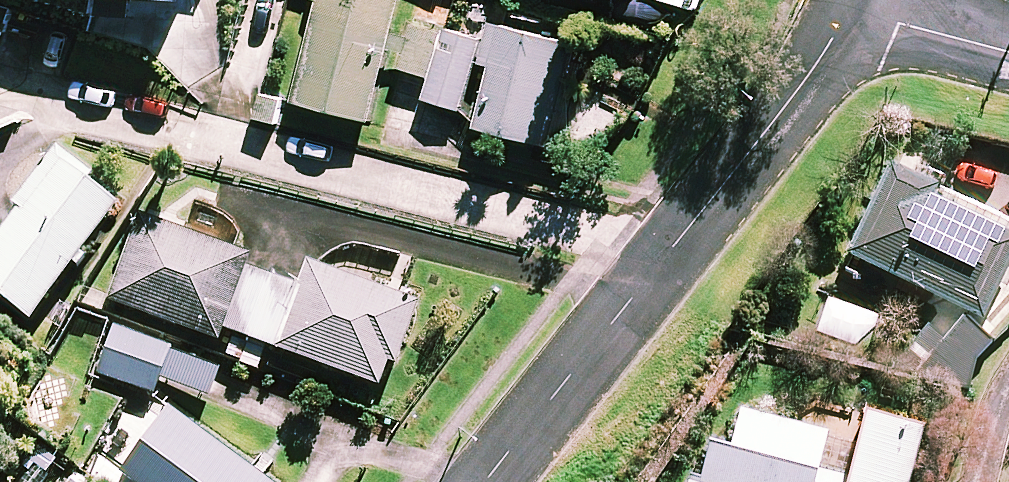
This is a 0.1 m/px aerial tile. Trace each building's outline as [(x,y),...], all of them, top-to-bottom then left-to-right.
[(293,101),(369,120),(399,0),(318,0),(293,101)] [(481,40),(415,20),(401,66),(431,76),(425,98),(460,109),(481,40)] [(573,43),(491,22),(481,62),(490,65),(474,125),(548,144),(573,43)] [(57,150),(0,222),(0,294),(28,316),(120,199),(57,150)] [(888,164),(845,255),(849,257),(898,280),(982,320),(1008,264),(1008,236),(931,199),(936,187),(888,164)] [(222,328),(244,267),(249,255),(139,215),(108,300),(218,340),(222,328)] [(898,280),(849,257),(834,288),(872,307),(895,289),(898,280)] [(298,286),(276,348),(380,385),(388,364),(394,366),(418,301),(307,261),(298,286)] [(222,328),(276,348),(298,286),(244,267),(222,328)] [(159,377),(169,348),(114,326),(96,371),(153,393),(159,377)] [(268,348),(232,334),(221,364),(257,377),(268,348)] [(169,348),(159,377),(207,396),(218,368),(169,348)] [(168,408),(120,472),(134,481),(266,481),(168,408)] [(847,477),(817,470),(827,433),(738,410),(729,448),(708,443),(699,479),(690,476),(688,481),(908,481),(922,430),(863,415),(847,477)]
